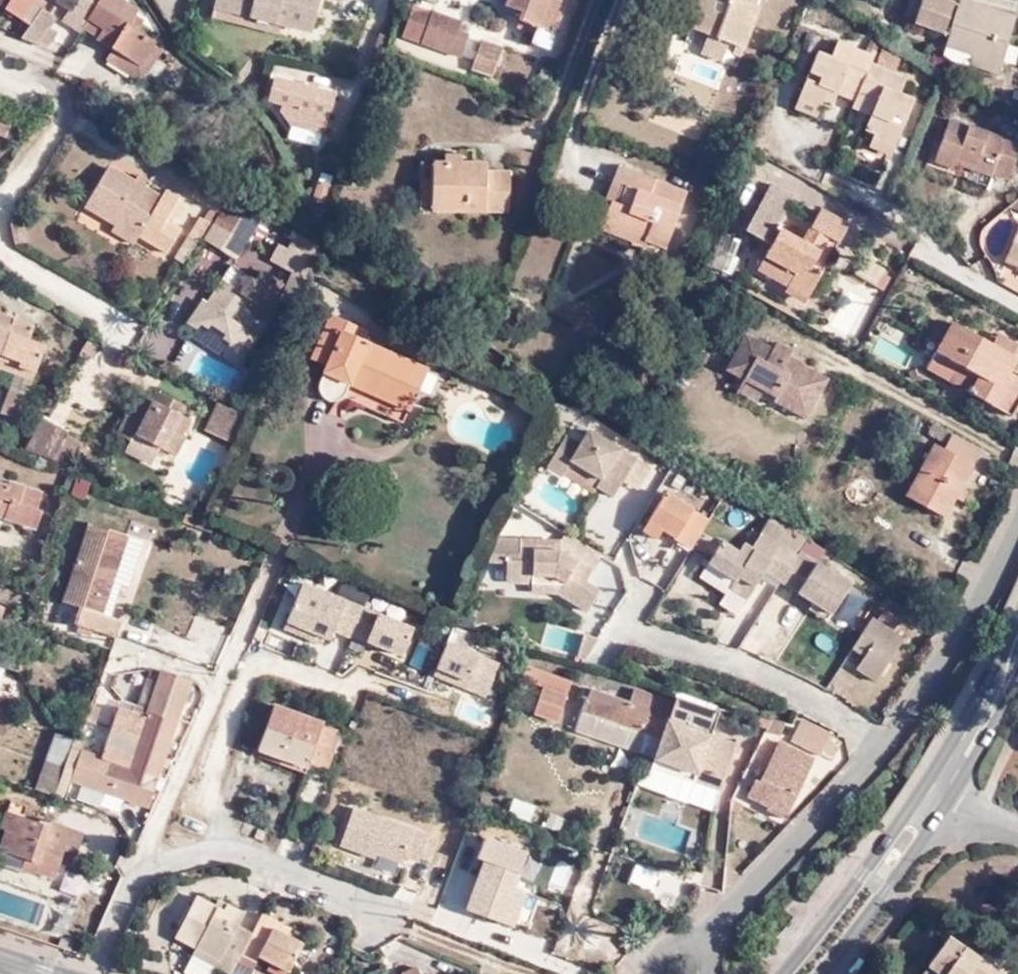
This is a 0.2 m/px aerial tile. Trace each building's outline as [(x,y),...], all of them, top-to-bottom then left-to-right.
[(31,27),(25,38),(40,45),(57,20),(43,10),(47,5),(39,0),(0,0),(0,6),(31,27)] [(151,74),(166,51),(147,38),(153,29),(142,22),(144,18),(118,0),(58,0),(56,2),(72,14),(87,23),(89,20),(107,31),(119,39),(113,48),(118,51),(151,74)] [(297,27),(305,0),(213,0),(297,27)] [(547,26),(558,0),(507,0),(515,3),(511,11),(532,20),(547,26)] [(693,4),(683,30),(737,50),(751,17),(745,13),(750,0),(705,0),(702,7),(693,4)] [(918,21),(946,30),(955,0),(925,0),(918,21)] [(983,0),(964,0),(951,40),(1006,57),(1017,13),(1017,11),(983,0)] [(452,28),(455,17),(427,7),(426,10),(407,4),(398,36),(456,55),(464,32),(452,28)] [(507,22),(527,30),(532,20),(511,11),(507,22)] [(87,23),(72,14),(66,22),(80,32),(83,27),(87,23)] [(467,21),(455,17),(452,28),(464,32),(456,55),(467,59),(476,36),(476,30),(473,25),(467,21)] [(101,39),(107,31),(89,20),(87,23),(83,27),(101,39)] [(541,43),(547,26),(532,20),(527,30),(524,37),(541,43)] [(866,48),(873,50),(879,33),(873,29),(866,48)] [(382,37),(371,35),(367,51),(376,54),(382,37)] [(501,44),(479,38),(470,67),(491,73),(501,44)] [(865,73),(869,63),(872,53),(835,41),(828,56),(815,51),(796,97),(820,106),(822,101),(831,105),(837,92),(846,66),(865,73)] [(144,83),(151,74),(118,51),(111,61),(144,83)] [(904,76),(869,63),(865,73),(861,81),(878,87),(868,113),(862,129),(874,133),(872,137),(894,146),(912,99),(898,93),(904,76)] [(861,81),(865,73),(846,66),(837,92),(854,99),(861,81)] [(318,129),(328,88),(267,72),(260,97),(285,104),(281,119),(318,129)] [(878,87),(861,81),(854,99),(851,107),(868,113),(878,87)] [(820,106),(796,97),(793,104),(816,114),(820,106)] [(1016,138),(944,118),(931,162),(954,168),(956,160),(1006,174),(1016,138)] [(891,154),(894,146),(872,137),(868,145),(891,154)] [(453,150),(443,150),(423,200),(423,206),(501,207),(503,164),(479,164),(479,156),(454,157),(453,150)] [(423,200),(443,150),(438,150),(438,158),(426,158),(423,200)] [(619,197),(610,194),(599,218),(618,226),(622,216),(647,225),(642,235),(659,242),(683,185),(651,173),(653,168),(619,156),(611,177),(617,179),(625,183),(619,197)] [(412,206),(421,206),(423,206),(423,200),(426,158),(413,157),(412,206)] [(160,196),(145,186),(132,179),(109,165),(88,201),(119,220),(140,232),(146,220),(158,227),(160,223),(175,199),(178,201),(181,195),(167,186),(160,196)] [(132,179),(145,186),(149,180),(137,172),(132,179)] [(617,179),(610,194),(619,197),(625,183),(617,179)] [(800,201),(778,189),(747,239),(770,254),(762,268),(789,285),(784,294),(806,307),(852,234),(824,218),(806,249),(780,234),(800,201)] [(191,209),(178,201),(175,199),(160,223),(177,233),(191,209)] [(254,220),(224,204),(213,222),(225,229),(221,232),(241,244),(254,220)] [(140,232),(119,220),(114,228),(135,240),(140,232)] [(1006,255),(1017,260),(1017,223),(1006,255)] [(301,269),(312,244),(302,238),(305,234),(291,226),(285,237),(289,239),(284,249),(289,251),(284,260),(294,266),(292,271),(299,274),(301,269)] [(193,249),(200,236),(195,232),(186,245),(193,249)] [(215,313),(205,331),(222,341),(226,333),(239,341),(251,322),(247,319),(248,312),(260,320),(272,300),(265,296),(275,281),(263,273),(256,283),(230,267),(221,284),(222,285),(209,308),(215,313)] [(193,324),(205,331),(215,313),(209,308),(205,306),(193,324)] [(0,317),(0,325),(10,329),(13,322),(0,317)] [(350,386),(409,413),(427,372),(346,334),(350,327),(332,318),(312,361),(328,369),(320,385),(319,389),(320,394),(323,398),(326,401),(330,403),(334,403),(337,403),(340,402),(346,397),(350,386)] [(2,370),(6,363),(24,370),(27,365),(42,371),(51,350),(34,343),(39,332),(17,323),(14,330),(10,329),(0,325),(0,369),(2,370)] [(1012,361),(992,350),(953,328),(948,336),(939,332),(928,350),(941,357),(931,375),(1014,420),(1017,412),(1017,379),(1007,374),(1014,362),(1012,361)] [(1012,361),(1017,348),(1017,346),(1000,336),(992,350),(1012,361)] [(803,423),(824,386),(825,385),(798,370),(797,371),(786,365),(791,356),(777,348),(774,354),(744,338),(725,371),(774,399),(771,404),(803,423)] [(6,363),(2,370),(20,377),(36,383),(39,376),(24,370),(6,363)] [(27,365),(24,370),(39,376),(42,371),(27,365)] [(36,383),(20,377),(14,391),(31,396),(36,383)] [(404,424),(409,413),(350,386),(346,397),(404,424)] [(31,396),(14,391),(5,416),(20,422),(31,396)] [(225,441),(238,411),(210,398),(197,428),(225,441)] [(138,426),(147,406),(137,401),(127,421),(138,426)] [(190,426),(147,406),(138,426),(143,428),(136,443),(160,453),(177,461),(186,444),(182,442),(190,426)] [(46,425),(26,458),(56,469),(72,440),(46,425)] [(601,486),(598,491),(613,501),(636,466),(592,436),(582,452),(566,442),(548,469),(562,479),(571,467),(601,486)] [(946,522),(979,455),(951,439),(943,454),(930,447),(903,499),(946,522)] [(150,474),(160,453),(136,443),(128,463),(150,474)] [(593,499),(598,491),(601,486),(571,467),(562,479),(593,499)] [(7,510),(4,517),(35,528),(42,509),(37,507),(42,492),(8,480),(7,485),(0,482),(0,508),(7,510)] [(87,486),(77,483),(73,495),(83,499),(87,486)] [(691,558),(709,528),(666,500),(648,527),(661,536),(673,544),(672,546),(691,558)] [(75,624),(116,639),(120,623),(101,617),(112,584),(136,592),(151,548),(89,527),(63,604),(80,610),(75,624)] [(661,536),(648,527),(641,538),(654,546),(661,536)] [(584,587),(601,561),(566,539),(561,545),(521,544),(520,559),(508,558),(506,585),(531,587),(532,580),(554,581),(563,588),(558,596),(587,616),(599,597),(584,587)] [(781,590),(796,564),(773,549),(761,541),(749,558),(742,553),(736,561),(720,551),(697,585),(725,603),(717,613),(735,625),(765,579),(781,590)] [(826,555),(814,548),(806,550),(822,562),(826,555)] [(822,562),(806,550),(796,564),(781,590),(812,610),(832,622),(850,592),(816,571),(822,562)] [(399,661),(414,624),(293,577),(271,632),(340,659),(347,641),(399,661)] [(531,596),(558,596),(563,588),(554,581),(532,580),(531,587),(531,596)] [(828,629),(832,622),(812,610),(808,616),(828,629)] [(457,630),(473,633),(478,621),(464,615),(457,630)] [(116,639),(75,624),(74,626),(116,639)] [(903,646),(871,626),(852,655),(864,663),(856,675),(877,688),(903,646)] [(429,674),(484,698),(500,661),(445,637),(429,674)] [(576,661),(580,663),(597,643),(585,637),(576,661)] [(574,686),(530,670),(526,681),(569,697),(574,686)] [(159,778),(192,682),(179,677),(162,672),(146,718),(119,709),(104,752),(100,751),(97,757),(81,751),(76,741),(65,770),(54,799),(64,803),(72,781),(123,799),(149,809),(155,791),(162,793),(166,780),(159,778)] [(646,683),(643,690),(657,695),(660,688),(646,683)] [(667,732),(670,721),(667,719),(670,706),(636,693),(631,706),(587,690),(583,700),(589,703),(581,725),(592,729),(596,717),(631,729),(627,741),(645,748),(642,755),(656,761),(667,732)] [(680,691),(677,701),(670,721),(667,732),(656,761),(654,766),(675,774),(672,781),(672,782),(709,794),(719,766),(728,770),(735,751),(708,742),(721,705),(680,691)] [(66,703),(57,726),(63,729),(72,705),(66,703)] [(72,705),(63,729),(82,737),(91,711),(72,705)] [(309,770),(323,735),(324,731),(275,712),(259,758),(283,767),(307,776),(309,770)] [(807,725),(802,720),(797,731),(830,738),(832,736),(807,725)] [(769,725),(763,738),(778,741),(783,728),(769,725)] [(819,758),(830,738),(797,731),(789,744),(819,758)] [(65,770),(76,741),(58,735),(48,763),(65,770)] [(341,741),(323,735),(309,770),(329,777),(341,741)] [(760,785),(754,783),(746,799),(768,810),(767,812),(785,821),(807,779),(799,775),(807,759),(783,747),(775,763),(771,761),(760,785)] [(654,766),(651,774),(672,781),(675,774),(654,766)] [(718,797),(728,770),(719,766),(709,794),(718,797)] [(307,776),(283,767),(281,773),(305,782),(307,776)] [(64,803),(114,820),(123,799),(72,781),(64,803)] [(706,802),(709,794),(672,782),(670,790),(706,802)] [(419,868),(429,828),(349,808),(339,848),(419,868)] [(38,864),(34,874),(55,882),(67,850),(78,855),(86,836),(53,824),(50,830),(7,813),(1,830),(9,833),(1,852),(28,861),(38,864)] [(266,835),(259,832),(256,841),(263,843),(266,835)] [(515,864),(520,853),(488,841),(484,851),(515,864)] [(528,856),(520,853),(515,864),(484,851),(480,860),(485,862),(467,911),(515,928),(526,895),(516,891),(528,856)] [(25,871),(34,874),(38,864),(28,861),(25,871)] [(727,891),(739,875),(723,862),(710,877),(727,891)] [(231,973),(233,973),(242,956),(253,936),(239,928),(245,914),(228,906),(225,911),(216,907),(198,897),(176,937),(197,948),(220,960),(216,966),(231,973)] [(225,911),(228,906),(220,901),(216,907),(225,911)] [(279,923),(264,915),(253,936),(242,956),(257,964),(261,957),(289,972),(303,945),(289,937),(276,930),(279,923)] [(292,931),(279,923),(276,930),(289,937),(292,931)] [(954,938),(933,967),(943,973),(1003,973),(954,938)] [(193,955),(216,966),(220,960),(197,948),(193,955)]
